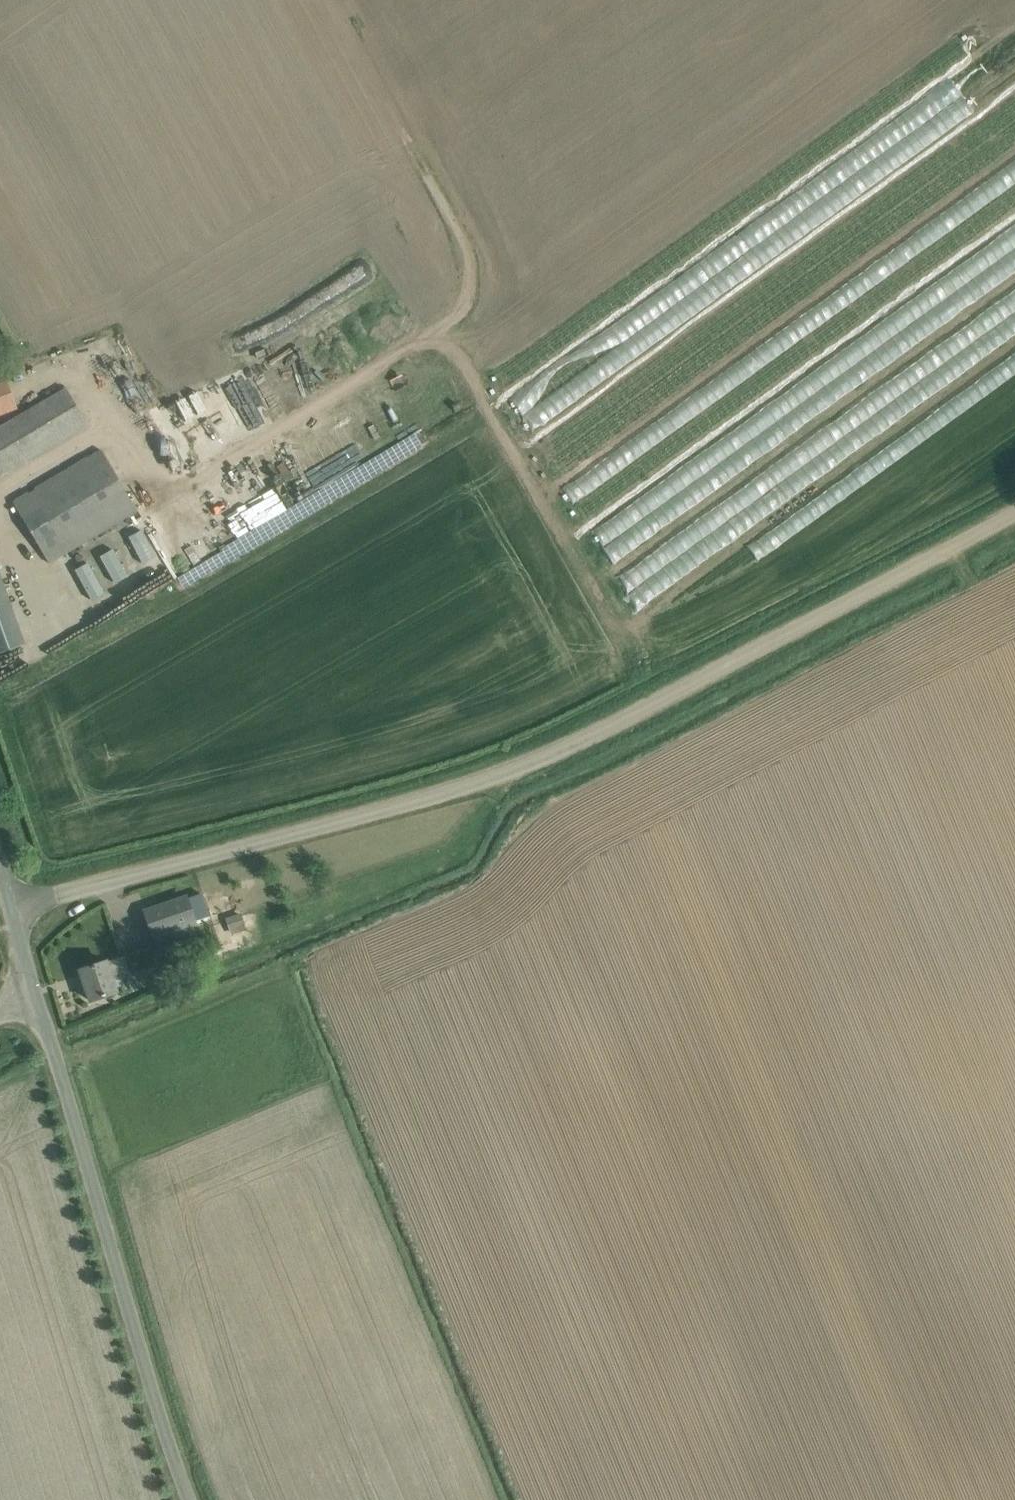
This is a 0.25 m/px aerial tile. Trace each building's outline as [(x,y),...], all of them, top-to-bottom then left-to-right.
[(18,409),(5,377),(0,379),(0,416),(18,409)] [(86,424),(66,388),(0,427),(0,475),(86,424)] [(101,450),(30,492),(13,502),(48,562),(137,510),(101,450)] [(128,536),(142,560),(154,554),(141,529),(128,536)] [(101,553),(112,581),(126,575),(114,547),(101,553)] [(76,568),(90,597),(102,591),(88,562),(76,568)] [(0,569),(0,651),(23,644),(0,569)] [(100,620),(140,595),(131,580),(91,606),(100,620)] [(186,897),(145,911),(153,936),(195,922),(186,897)] [(201,965),(215,960),(210,947),(197,951),(201,965)] [(111,976),(129,970),(124,955),(80,970),(90,1000),(116,992),(111,976)]
